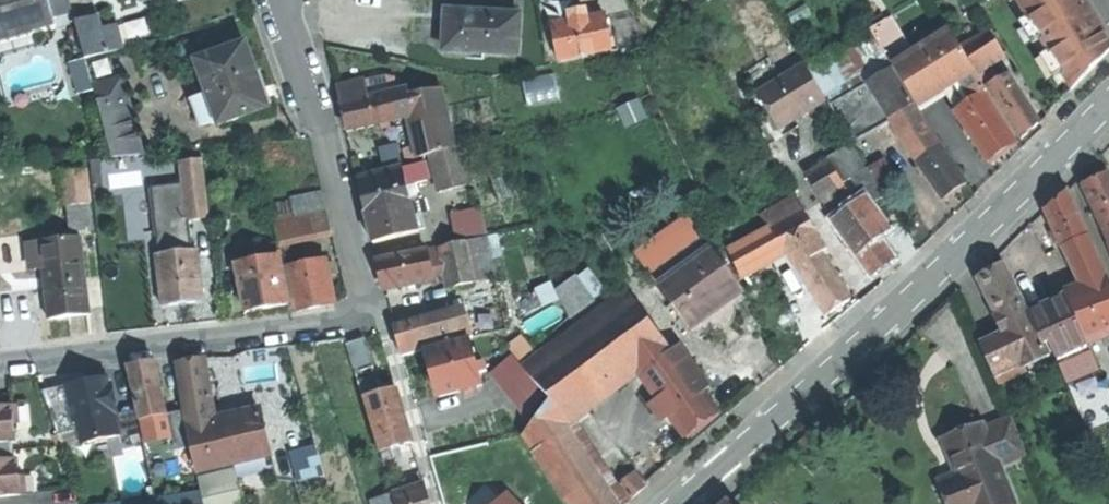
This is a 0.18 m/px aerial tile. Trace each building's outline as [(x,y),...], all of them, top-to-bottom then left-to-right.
[(48,0),(0,0),(0,31),(28,23),(30,30),(54,24),(52,18),(49,6),(48,0)] [(52,18),(72,12),(69,0),(49,6),(52,18)] [(1027,14),(1028,15),(1030,14),(1043,35),(1041,36),(1041,37),(1048,49),(1049,49),(1051,48),(1064,69),(1062,71),(1071,86),(1106,51),(1094,32),(1103,27),(1102,25),(1100,26),(1093,15),(1095,14),(1087,0),(1019,0),(1027,14)] [(445,46),(517,51),(520,12),(478,9),(448,7),(445,46)] [(607,12),(588,15),(587,7),(578,9),(571,10),(572,18),(553,21),(559,55),(613,46),(607,12)] [(1032,43),(1041,37),(1041,36),(1043,35),(1030,14),(1028,15),(1027,14),(1018,19),(1032,43)] [(85,60),(122,50),(115,26),(99,30),(96,17),(75,23),(85,60)] [(869,28),(893,65),(906,57),(901,48),(905,46),(887,17),(869,28)] [(1108,48),(1108,37),(1103,27),(1094,32),(1106,51),(1108,48)] [(919,105),(944,89),(957,80),(975,69),(950,29),(906,57),(893,65),(919,105)] [(978,69),(1005,52),(990,29),(963,46),(977,68),(978,69)] [(210,102),(218,123),(219,127),(266,110),(258,87),(253,74),(255,74),(244,46),(218,55),(220,61),(198,69),(210,102)] [(1053,77),(1062,71),(1064,69),(1051,48),(1049,49),(1048,49),(1040,54),(1053,77)] [(827,97),(805,61),(759,90),(781,125),(804,111),(827,97)] [(977,68),(975,69),(957,80),(969,100),(977,95),(970,86),(981,79),(987,88),(989,87),(977,68)] [(891,119),(914,104),(892,70),(865,85),(889,120),(891,119)] [(371,93),(390,89),(399,87),(396,73),(386,71),(367,75),(371,93)] [(1031,129),(1040,119),(1010,71),(990,84),(1023,137),(1031,129)] [(558,73),(527,78),(531,103),(562,98),(558,73)] [(349,128),(396,117),(390,89),(371,93),(367,75),(338,82),(344,107),(349,128)] [(984,90),(987,88),(981,79),(970,86),(977,95),(984,90)] [(944,89),(956,108),(969,100),(957,80),(944,89)] [(100,117),(127,110),(119,82),(92,89),(100,117)] [(408,85),(399,87),(390,89),(396,117),(413,113),(408,93),(410,92),(408,85)] [(420,144),(422,154),(431,152),(455,147),(441,85),(410,92),(408,93),(413,113),(420,144)] [(972,134),(988,159),(1002,150),(1016,141),(984,90),(977,95),(969,100),(956,108),(968,127),(972,134)] [(639,101),(618,110),(625,128),(647,118),(639,101)] [(205,128),(218,123),(210,102),(197,107),(205,128)] [(917,156),(938,142),(914,104),(891,119),(917,156)] [(111,159),(140,156),(127,110),(100,117),(111,159)] [(965,181),(938,142),(917,156),(944,197),(954,189),(965,181)] [(854,143),(831,158),(844,179),(853,174),(856,178),(870,170),(854,143)] [(422,154),(420,144),(406,147),(408,157),(422,154)] [(455,147),(431,152),(440,189),(469,182),(461,145),(455,147)] [(831,158),(808,171),(824,198),(847,184),(844,179),(831,158)] [(402,166),(407,184),(428,179),(423,160),(402,166)] [(200,161),(180,164),(182,185),(186,222),(206,220),(200,161)] [(885,161),(870,170),(877,181),(882,189),(896,180),(885,161)] [(402,166),(357,177),(366,210),(374,241),(418,230),(407,184),(402,166)] [(862,189),(877,181),(870,170),(856,178),(862,189)] [(84,172),(63,175),(69,232),(90,230),(84,172)] [(1084,184),(1108,238),(1108,180),(1106,173),(1094,180),(1084,184)] [(866,194),(871,200),(884,194),(882,189),(877,181),(862,189),(860,189),(864,196),(866,194)] [(158,256),(190,253),(186,222),(182,185),(150,189),(158,256)] [(1046,210),(1061,246),(1087,234),(1067,190),(1055,201),(1046,210)] [(328,213),(323,192),(289,200),(293,220),(328,213)] [(804,206),(796,193),(763,213),(771,226),(804,206)] [(869,222),(880,236),(891,228),(871,200),(866,194),(864,196),(835,217),(838,221),(862,204),(873,219),(869,222)] [(853,252),(858,249),(874,271),(885,264),(895,257),(880,236),(869,222),(873,219),(862,204),(838,221),(845,231),(841,235),(853,252)] [(804,206),(771,226),(731,249),(743,276),(790,250),(819,232),(821,232),(804,206)] [(451,215),(456,241),(487,234),(481,208),(451,215)] [(293,220),(274,224),(278,246),(333,234),(328,213),(293,220)] [(639,251),(661,281),(712,244),(690,214),(639,251)] [(828,246),(819,232),(790,250),(799,263),(822,249),(822,250),(828,246)] [(1061,246),(1084,287),(1108,279),(1087,234),(1061,246)] [(493,259),(488,239),(488,236),(442,245),(446,261),(449,277),(451,285),(496,275),(493,259)] [(488,239),(493,259),(503,257),(499,236),(488,239)] [(87,310),(84,281),(79,238),(26,245),(29,271),(41,270),(47,320),(68,318),(88,315),(87,310)] [(712,244),(661,281),(659,282),(691,326),(745,287),(713,243),(712,244)] [(429,248),(432,263),(446,261),(442,245),(429,248)] [(391,257),(397,284),(435,276),(432,263),(429,248),(391,257)] [(851,296),(822,250),(822,249),(799,263),(828,310),(838,304),(851,296)] [(156,257),(162,306),(182,304),(202,302),(196,252),(190,253),(158,256),(156,257)] [(379,259),(385,287),(397,284),(391,257),(379,259)] [(279,258),(236,266),(244,314),(267,310),(287,307),(279,258)] [(286,269),(295,313),(335,305),(331,284),(326,261),(286,269)] [(989,271),(980,277),(998,314),(1007,330),(1002,332),(980,346),(997,382),(1024,368),(1048,356),(1047,354),(1028,315),(1001,265),(989,271)] [(558,288),(560,295),(570,314),(595,297),(579,275),(558,288)] [(1065,296),(1085,341),(1105,333),(1108,332),(1108,278),(1108,279),(1084,287),(1076,291),(1065,296)] [(101,279),(84,281),(87,310),(104,308),(101,279)] [(558,288),(554,279),(538,287),(546,303),(560,295),(558,288)] [(525,364),(531,373),(633,293),(627,285),(525,364)] [(550,397),(567,419),(636,365),(669,340),(633,293),(531,373),(546,391),(550,397)] [(1041,310),(1030,316),(1029,314),(1028,315),(1047,354),(1053,352),(1057,361),(1087,346),(1085,341),(1065,296),(1047,305),(1040,308),(1041,310)] [(396,330),(402,354),(474,335),(467,310),(396,330)] [(994,316),(1002,332),(1007,330),(998,314),(994,316)] [(515,352),(520,358),(534,347),(523,333),(501,349),(508,358),(515,352)] [(375,365),(367,336),(348,342),(357,370),(375,365)] [(440,393),(463,387),(465,393),(477,390),(476,383),(483,382),(479,370),(488,368),(485,359),(477,361),(471,337),(429,348),(435,372),(440,393)] [(682,360),(674,349),(669,340),(636,365),(650,384),(682,360)] [(695,351),(686,340),(674,349),(682,360),(688,355),(695,351)] [(525,364),(520,358),(515,352),(508,358),(494,369),(509,387),(517,381),(533,401),(546,391),(531,373),(525,364)] [(1091,353),(1060,367),(1068,385),(1099,371),(1091,353)] [(709,384),(688,355),(682,360),(650,384),(686,434),(701,423),(719,410),(703,388),(709,384)] [(185,402),(210,397),(213,397),(205,356),(190,359),(179,361),(186,400),(184,400),(185,402)] [(167,412),(155,359),(143,362),(129,365),(140,418),(167,412)] [(1026,371),(1024,368),(997,382),(998,385),(1026,371)] [(365,396),(377,393),(371,375),(360,378),(365,396)] [(108,376),(92,379),(101,385),(110,383),(108,376)] [(92,379),(43,390),(59,434),(79,429),(82,442),(121,434),(116,413),(119,412),(113,383),(110,383),(101,385),(92,379)] [(517,381),(509,387),(525,408),(533,401),(517,381)] [(403,408),(397,387),(377,393),(365,396),(371,417),(403,408)] [(189,429),(215,423),(210,397),(185,402),(188,418),(186,418),(189,429)] [(525,431),(532,442),(558,424),(567,419),(550,397),(525,431)] [(12,440),(15,439),(13,422),(11,404),(0,405),(0,441),(12,440)] [(403,408),(371,417),(381,450),(413,441),(408,424),(403,408)] [(186,418),(185,410),(167,414),(172,433),(169,433),(172,447),(192,443),(189,429),(186,418)] [(167,412),(140,418),(145,439),(169,433),(172,433),(167,414),(167,412)] [(265,412),(215,423),(189,429),(192,443),(197,469),(274,452),(265,412)] [(1010,418),(982,429),(997,465),(1025,454),(1010,418)] [(558,424),(532,442),(536,448),(535,448),(572,503),(610,503),(558,424)] [(949,437),(966,479),(941,490),(947,503),(1013,503),(997,465),(982,429),(980,424),(964,431),(949,437)] [(804,437),(797,443),(802,449),(809,443),(804,437)] [(938,482),(941,490),(966,479),(949,437),(941,441),(956,475),(938,482)] [(13,449),(12,440),(0,441),(0,450),(13,449)] [(316,447),(290,454),(298,482),(324,475),(316,447)] [(13,449),(0,450),(0,459),(14,458),(13,449)] [(20,493),(18,475),(17,458),(14,458),(0,459),(0,495),(20,493)] [(233,470),(199,478),(206,503),(241,503),(233,470)] [(632,497),(648,484),(635,470),(620,483),(632,497)] [(427,487),(396,497),(398,503),(432,503),(427,487)] [(394,493),(373,499),(375,503),(398,503),(396,497),(394,493)] [(122,503),(188,503),(186,495),(122,503)] [(507,495),(498,503),(516,503),(507,495)]
